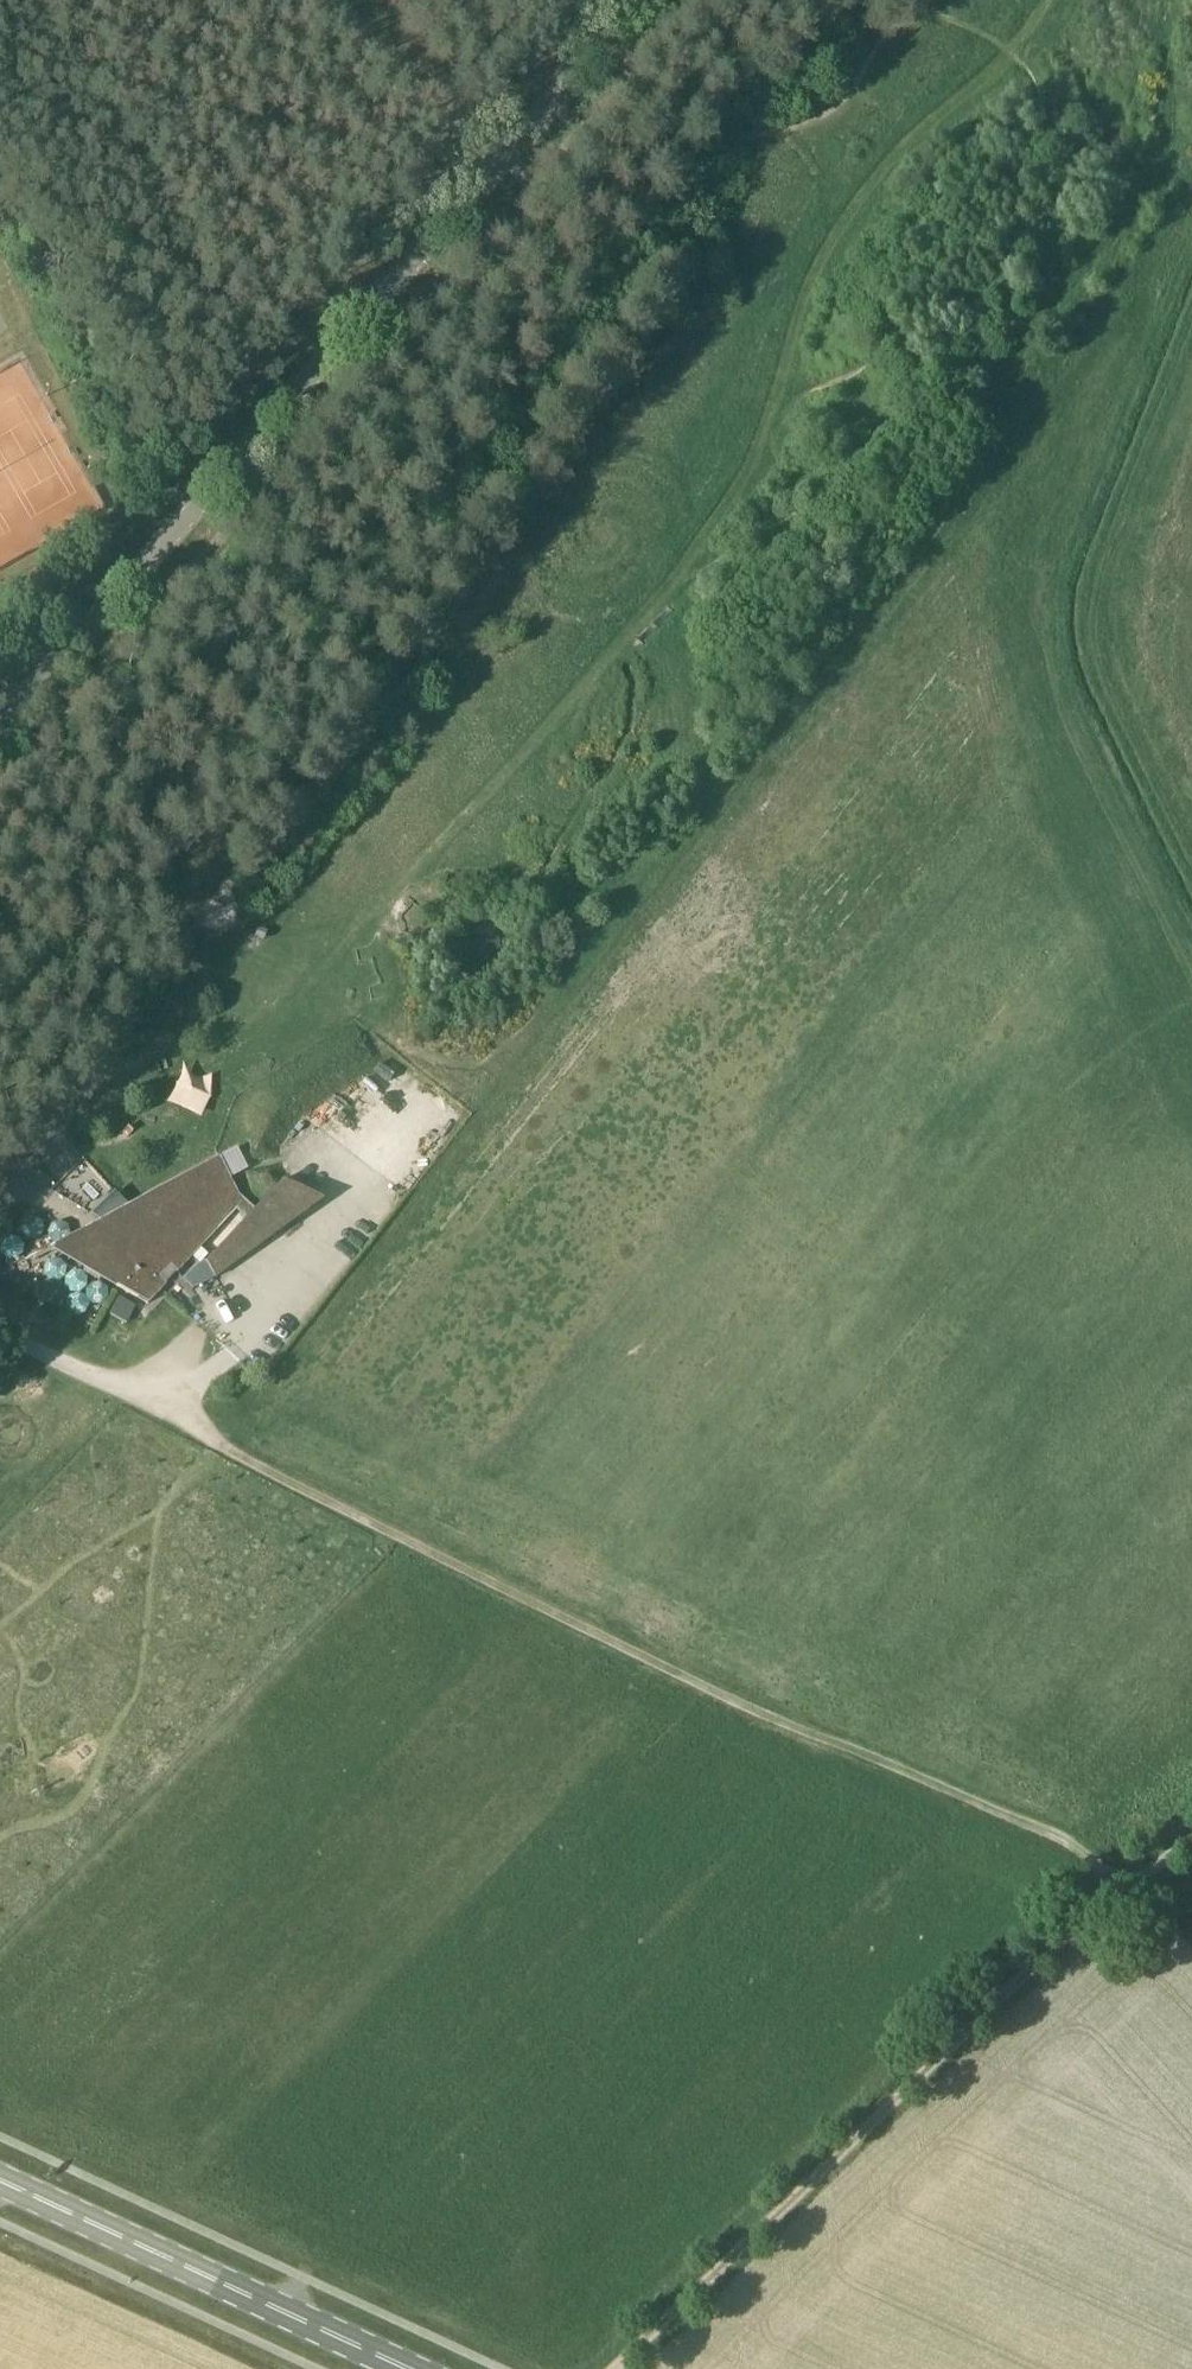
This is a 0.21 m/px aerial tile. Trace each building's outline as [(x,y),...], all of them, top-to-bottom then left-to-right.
[(86,1156),(58,1185),(88,1215),(117,1187),(86,1156)] [(228,1182),(221,1169),(105,1237),(54,1266),(118,1297),(119,1295),(150,1311),(168,1296),(161,1290),(173,1277),(179,1284),(239,1220),(233,1215),(242,1206),(228,1182)] [(233,1215),(239,1220),(247,1226),(209,1267),(216,1282),(326,1209),(284,1181),(255,1216),(242,1206),(233,1215)]
